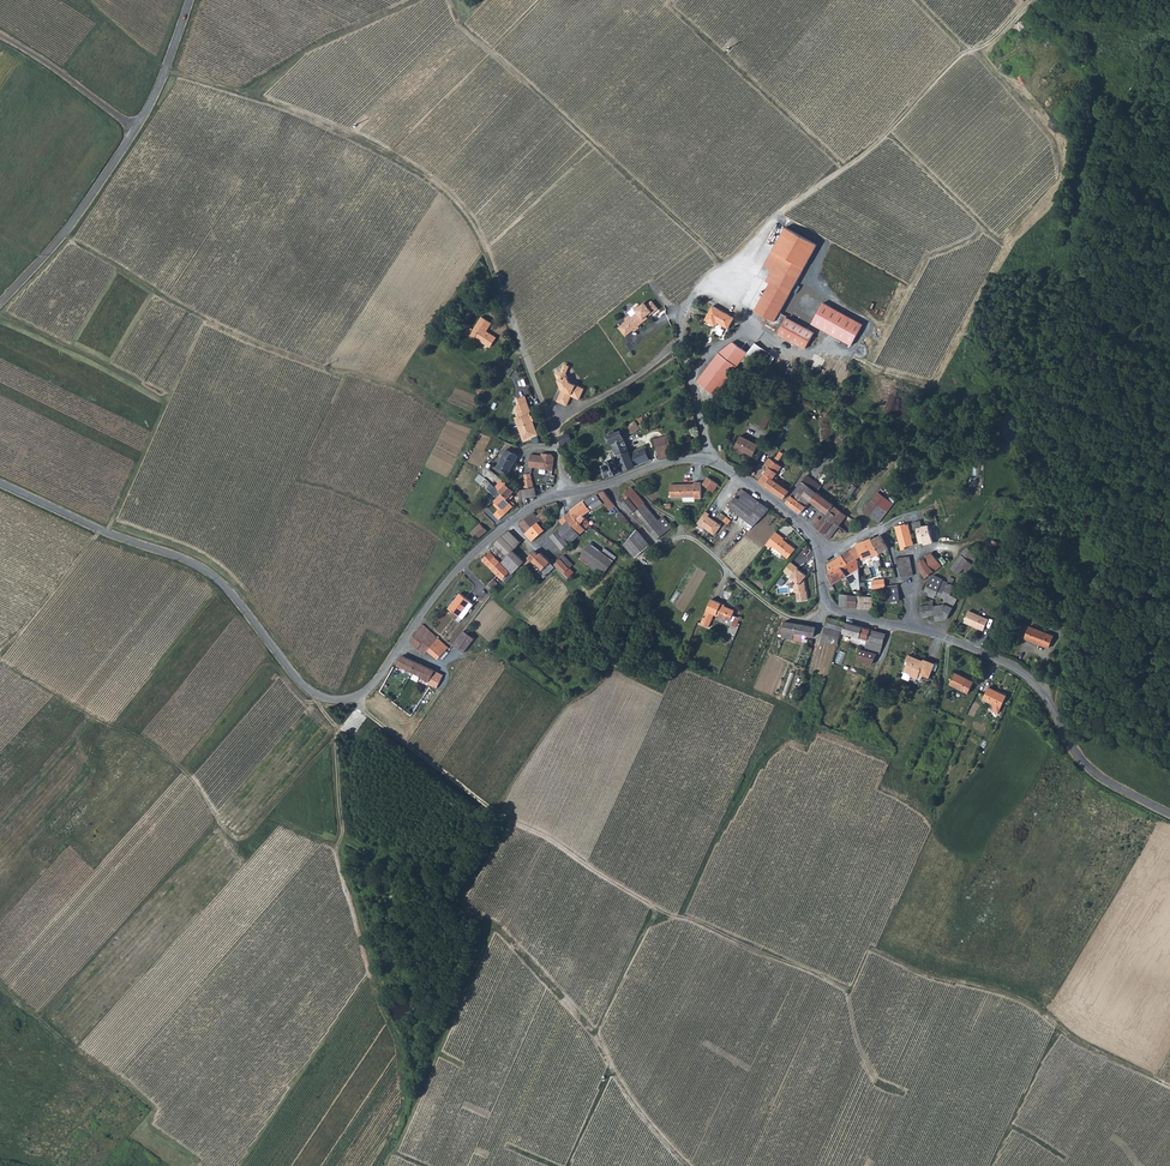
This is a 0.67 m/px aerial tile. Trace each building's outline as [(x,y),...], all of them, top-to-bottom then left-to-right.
[(817,244),(785,226),(764,265),(773,270),(767,280),(771,283),(756,310),(775,320),(817,244)] [(658,308),(652,300),(647,304),(645,302),(640,305),(639,304),(634,308),(637,312),(632,316),(630,314),(625,318),(627,320),(634,328),(636,331),(640,327),(639,325),(649,317),(647,315),(650,313),(652,311),(653,312),(658,308)] [(862,324),(824,303),(813,323),(851,344),(862,324)] [(706,319),(715,324),(717,320),(719,322),(728,326),(730,323),(732,324),(736,317),(714,305),(706,319)] [(764,315),(761,320),(770,325),(773,320),(764,315)] [(480,333),(477,338),(488,345),(492,345),(496,339),(495,336),(487,331),(492,322),(483,316),(474,330),(480,333)] [(814,332),(788,318),(780,333),(805,348),(814,332)] [(634,328),(627,320),(619,327),(626,335),(634,328)] [(480,333),(474,330),(470,327),(466,334),(475,340),(477,338),(480,333)] [(697,380),(715,394),(742,359),(748,351),(734,340),(719,352),(697,380)] [(748,351),(742,359),(758,358),(762,353),(769,358),(772,353),(756,341),(748,351)] [(571,366),(566,363),(562,370),(564,369),(566,370),(567,373),(571,366)] [(562,370),(556,372),(562,389),(556,400),(566,405),(571,396),(579,400),(584,389),(570,382),(567,373),(566,370),(564,369),(562,370)] [(517,418),(525,441),(539,436),(534,421),(533,422),(531,418),(533,417),(530,411),(525,396),(517,398),(519,405),(516,410),(518,415),(519,417),(517,418)] [(771,429),(774,418),(764,415),(761,427),(771,429)] [(639,423),(637,420),(628,426),(629,429),(639,423)] [(661,426),(652,429),(654,437),(663,434),(661,426)] [(613,443),(618,454),(629,449),(621,430),(617,433),(615,430),(608,434),(612,443),(613,443)] [(570,432),(559,435),(562,445),(573,441),(570,432)] [(842,433),(833,438),(837,445),(846,440),(842,433)] [(656,446),(671,442),(668,434),(654,438),(656,446)] [(759,443),(741,434),(735,446),(753,455),(759,443)] [(674,453),(672,446),(657,449),(659,457),(674,453)] [(631,452),(636,465),(650,459),(645,447),(631,452)] [(604,477),(636,465),(631,452),(629,449),(618,454),(619,458),(616,459),(615,458),(607,461),(608,462),(604,464),(606,470),(602,471),(604,477)] [(518,456),(507,450),(498,468),(509,474),(518,456)] [(552,469),(554,456),(552,453),(542,452),(541,454),(530,453),(529,465),(540,467),(540,468),(552,469)] [(772,478),(776,480),(778,477),(776,475),(783,466),(771,457),(766,464),(770,467),(759,481),(766,486),(772,478)] [(523,479),(524,488),(533,486),(531,472),(524,473),(525,479),(523,479)] [(717,482),(707,475),(703,481),(703,484),(712,490),(717,482)] [(784,482),(780,479),(778,477),(776,480),(778,482),(773,490),(783,497),(789,490),(783,485),(784,482)] [(778,482),(776,480),(772,478),(766,486),(773,490),(778,482)] [(855,479),(848,491),(856,496),(863,484),(855,479)] [(496,488),(502,493),(508,498),(515,491),(502,480),(496,488)] [(695,483),(671,483),(671,496),(685,496),(685,499),(696,499),(696,497),(702,497),(701,480),(695,481),(695,483)] [(801,512),(811,500),(818,491),(803,480),(787,502),(801,512)] [(659,519),(645,502),(646,502),(632,485),(625,491),(629,496),(638,507),(636,510),(659,537),(667,529),(659,519)] [(534,486),(533,486),(524,488),(517,489),(517,490),(518,492),(519,494),(521,497),(535,495),(534,486)] [(729,505),(747,519),(755,511),(740,498),(746,491),(742,488),(729,505)] [(841,498),(844,493),(841,491),(840,493),(838,491),(838,490),(836,488),(833,492),(841,498)] [(605,490),(585,499),(592,509),(604,501),(610,509),(615,505),(605,490)] [(893,502),(889,499),(878,490),(863,510),(879,521),(893,502)] [(740,498),(755,511),(761,503),(746,491),(740,498)] [(826,512),(824,516),(832,522),(842,510),(823,495),(818,491),(811,500),(826,512)] [(513,506),(507,500),(508,498),(502,493),(495,501),(501,508),(494,515),(500,520),(513,506)] [(629,496),(623,502),(632,513),(636,510),(638,507),(629,496)] [(585,499),(571,510),(585,527),(586,528),(589,525),(592,523),(584,514),(592,509),(585,499)] [(559,506),(557,500),(544,505),(546,510),(559,506)] [(761,503),(755,511),(747,519),(754,525),(769,509),(761,503)] [(958,516),(956,509),(951,511),(949,503),(945,504),(949,519),(958,516)] [(541,524),(550,520),(546,510),(544,505),(543,504),(539,507),(541,512),(536,514),(534,511),(518,522),(526,531),(538,521),(541,524)] [(559,506),(546,510),(550,520),(557,517),(556,514),(561,512),(559,506)] [(927,521),(937,519),(934,509),(925,512),(923,512),(926,522),(927,521)] [(571,510),(564,515),(568,520),(574,527),(579,532),(585,527),(571,510)] [(625,523),(628,520),(619,510),(616,513),(625,523)] [(711,513),(707,510),(698,522),(715,534),(722,524),(709,515),(711,513)] [(842,510),(832,522),(831,524),(837,529),(840,526),(848,532),(857,521),(842,510)] [(667,529),(671,526),(672,525),(664,515),(659,519),(667,529)] [(831,524),(832,522),(824,516),(817,525),(825,533),(831,524)] [(927,521),(928,524),(923,525),(917,527),(920,543),(924,542),(924,544),(933,542),(931,532),(940,530),(937,519),(927,521)] [(574,527),(568,520),(563,524),(551,535),(563,548),(570,542),(564,535),(574,527)] [(532,540),(545,528),(541,524),(538,521),(526,531),(524,532),(532,540)] [(477,539),(488,531),(480,523),(470,532),(477,539)] [(908,523),(895,526),(902,549),(906,548),(905,546),(914,544),(908,523)] [(829,538),(837,529),(831,524),(825,533),(824,534),(829,538)] [(570,542),(580,534),(579,532),(574,527),(564,535),(570,542)] [(650,544),(637,529),(624,544),(635,558),(650,544)] [(786,535),(778,529),(768,542),(772,545),(774,543),(790,556),(798,547),(785,537),(786,535)] [(505,533),(495,543),(507,555),(513,549),(518,544),(516,543),(519,539),(509,530),(505,533)] [(870,538),(874,544),(883,539),(880,535),(874,537),(873,535),(870,536),(870,538)] [(879,553),(874,544),(870,538),(864,540),(871,556),(879,553)] [(883,539),(874,544),(879,553),(889,549),(883,539)] [(990,545),(996,548),(999,542),(993,539),(990,545)] [(857,543),(858,546),(862,555),(863,559),(871,556),(864,540),(857,543)] [(591,560),(598,566),(605,572),(613,560),(589,542),(581,552),(591,560)] [(501,562),(507,555),(495,543),(489,549),(491,551),(483,558),(503,578),(510,570),(501,562)] [(858,546),(851,550),(856,558),(862,555),(858,546)] [(935,557),(942,551),(944,549),(940,547),(939,547),(937,548),(934,550),(931,552),(935,557)] [(968,547),(962,553),(974,564),(979,556),(968,547)] [(510,569),(513,571),(522,562),(524,560),(513,549),(507,555),(501,562),(510,570),(510,569)] [(528,556),(532,560),(539,554),(534,549),(528,556)] [(851,550),(843,555),(848,563),(856,558),(851,550)] [(942,551),(935,557),(942,565),(944,567),(950,560),(942,551)] [(551,562),(541,552),(539,554),(532,560),(537,564),(540,568),(537,571),(540,573),(551,562)] [(934,570),(942,565),(935,557),(931,552),(925,557),(929,563),(933,568),(934,570)] [(563,553),(554,563),(563,572),(569,567),(569,566),(567,564),(564,561),(568,558),(563,553)] [(975,565),(974,564),(962,553),(959,556),(959,558),(956,561),(964,567),(969,572),(975,565)] [(846,576),(841,567),(848,563),(843,555),(827,564),(828,575),(832,583),(846,576)] [(909,555),(896,557),(901,576),(914,574),(909,555)] [(925,557),(918,562),(921,570),(926,577),(934,570),(933,568),(929,563),(925,557)] [(862,567),(856,558),(848,563),(841,567),(846,576),(847,577),(850,582),(853,589),(857,587),(858,589),(860,588),(860,586),(859,574),(858,569),(862,567)] [(588,563),(595,570),(598,566),(591,560),(588,563)] [(800,566),(792,560),(785,569),(792,575),(791,576),(798,581),(795,584),(796,591),(807,590),(806,581),(804,579),(808,574),(799,567),(800,566)] [(959,574),(964,567),(956,561),(951,567),(959,574)] [(554,566),(551,562),(540,573),(543,577),(554,566)] [(936,594),(937,594),(942,581),(943,578),(934,574),(930,577),(925,589),(932,592),(930,596),(934,597),(936,594)] [(872,584),(873,588),(886,587),(885,577),(872,579),(872,580),(872,584)] [(494,578),(488,584),(492,588),(498,582),(494,578)] [(947,583),(942,581),(937,594),(941,597),(947,583)] [(941,597),(944,598),(947,599),(950,594),(954,585),(952,584),(948,582),(947,583),(941,597)] [(899,586),(883,588),(885,602),(900,600),(899,586)] [(807,590),(796,591),(797,600),(805,599),(808,597),(807,590)] [(459,616),(466,607),(471,600),(461,592),(449,608),(459,616)] [(848,606),(849,594),(840,593),(839,604),(848,606)] [(857,607),(858,595),(849,594),(848,606),(857,607)] [(953,606),(957,598),(950,594),(947,599),(944,598),(944,602),(953,606)] [(860,595),(858,595),(857,607),(872,608),(873,596),(860,595)] [(727,616),(732,619),(736,610),(722,603),(723,602),(713,597),(702,622),(710,625),(715,613),(726,618),(727,616)] [(934,605),(933,606),(934,614),(935,620),(946,619),(946,617),(948,618),(953,606),(944,602),(943,602),(943,604),(934,605)] [(919,605),(921,616),(929,615),(927,604),(919,605)] [(463,619),(470,610),(466,607),(459,616),(463,619)] [(983,630),(988,618),(969,610),(964,622),(983,630)] [(445,616),(441,624),(438,623),(434,630),(442,635),(451,619),(445,616)] [(828,616),(825,626),(840,630),(843,631),(846,622),(828,616)] [(1070,623),(1063,620),(1059,629),(1066,632),(1070,623)] [(794,633),(813,636),(815,627),(784,622),(783,630),(781,630),(779,634),(783,635),(783,637),(793,639),(794,633)] [(879,653),(886,633),(846,622),(843,631),(843,632),(867,639),(864,649),(879,653)] [(437,641),(439,639),(423,624),(410,642),(417,649),(418,648),(425,654),(427,651),(437,641)] [(825,626),(823,632),(839,636),(840,630),(825,626)] [(1031,626),(1026,638),(1049,648),(1054,636),(1031,626)] [(474,639),(464,631),(453,645),(463,653),(474,639)] [(822,639),(837,643),(839,636),(823,632),(822,639)] [(439,639),(437,641),(446,649),(448,647),(439,639)] [(446,649),(437,641),(427,651),(437,660),(445,650),(446,649)] [(875,653),(860,650),(858,661),(872,664),(875,653)] [(836,663),(843,664),(845,652),(838,651),(836,663)] [(923,661),(909,655),(906,661),(908,662),(905,671),(918,676),(920,672),(928,676),(934,663),(924,659),(923,661)] [(429,684),(432,685),(434,681),(431,680),(435,671),(433,670),(418,663),(402,656),(398,665),(420,675),(417,683),(415,682),(414,685),(417,686),(416,687),(419,689),(421,689),(424,690),(426,687),(427,687),(429,684)] [(434,681),(438,683),(442,675),(435,671),(431,680),(434,681)] [(955,672),(949,684),(968,693),(973,681),(955,672)] [(1006,695),(989,687),(983,699),(1001,707),(1006,695)]
